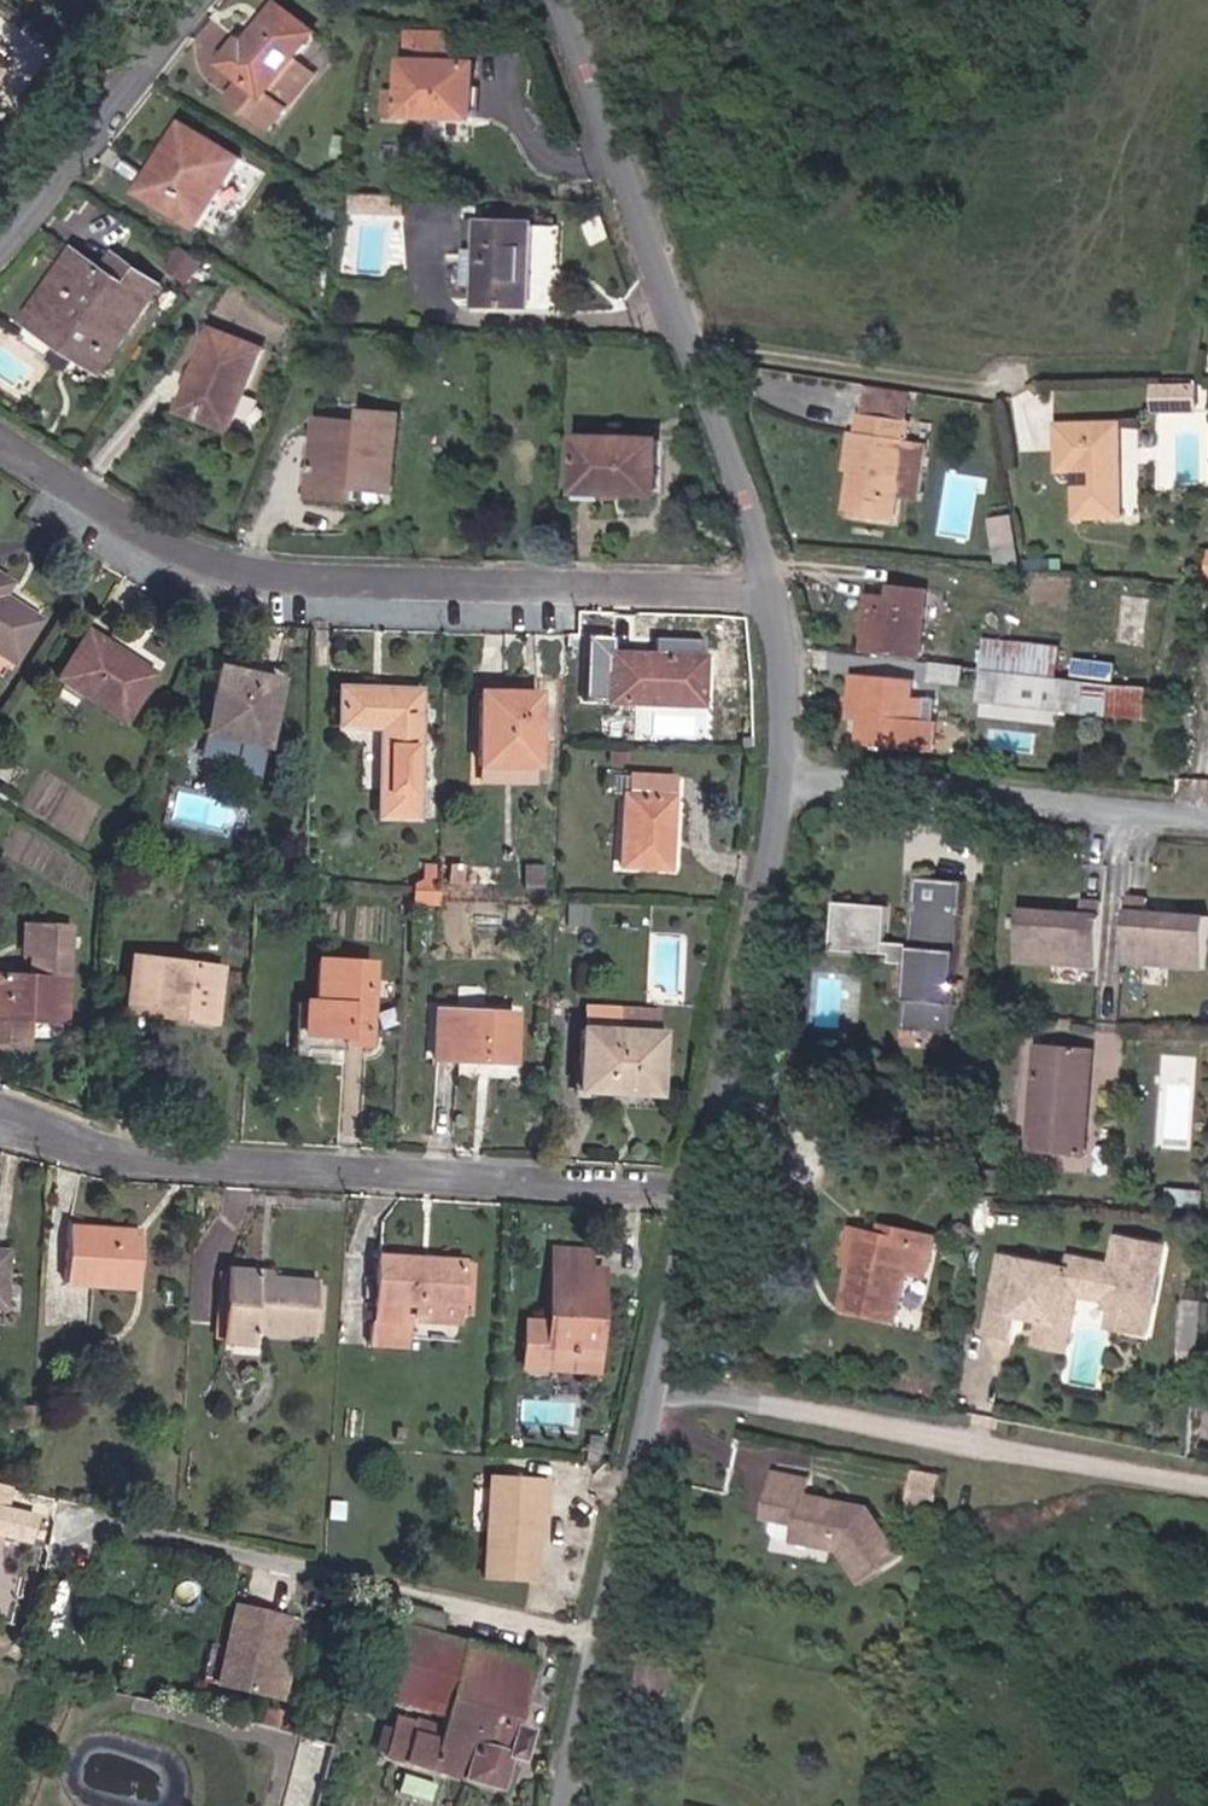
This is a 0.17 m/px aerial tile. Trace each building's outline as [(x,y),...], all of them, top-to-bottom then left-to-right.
[(271,129),(312,75),(294,61),(316,33),(279,5),(248,44),(242,41),(225,63),(247,81),(232,100),(271,129)] [(470,90),(472,60),(462,60),(462,30),(408,30),(408,58),(406,58),(405,92),(386,91),(385,116),(474,119),(475,90),(470,90)] [(201,227),(242,160),(185,126),(163,161),(167,164),(148,194),(201,227)] [(148,194),(167,164),(163,161),(144,192),(148,194)] [(404,215),(406,197),(353,195),(351,213),(404,215)] [(529,306),(533,225),(482,223),(481,254),(472,253),(471,283),(481,283),(480,305),(529,306)] [(105,373),(162,286),(138,270),(116,304),(95,290),(107,271),(76,250),(28,321),(60,343),(66,333),(87,347),(81,357),(105,373)] [(116,304),(138,270),(117,255),(107,271),(95,290),(116,304)] [(534,267),(534,307),(553,307),(554,267),(534,267)] [(231,431),(263,350),(215,330),(182,411),(231,431)] [(87,347),(66,333),(60,343),(81,357),(87,347)] [(1195,404),(1194,379),(1155,380),(1156,405),(1195,404)] [(394,491),(401,415),(364,412),(363,424),(322,419),(314,495),(359,500),(360,487),(394,491)] [(921,495),(928,447),(907,443),(911,421),(862,414),(847,515),(895,522),(900,491),(921,495)] [(1124,516),(1121,425),(1060,426),(1061,470),(1077,470),(1079,517),(1124,516)] [(314,495),(320,437),(308,436),(301,494),(314,495)] [(659,495),(660,441),(583,439),(580,492),(659,495)] [(1016,541),(1012,518),(992,521),(995,545),(1016,541)] [(995,545),(999,569),(1019,565),(1016,541),(995,545)] [(923,659),(929,589),(892,584),(891,596),(873,594),(870,620),(874,620),(870,653),(923,659)] [(0,598),(0,656),(11,663),(37,621),(0,598)] [(151,675),(85,633),(56,679),(122,721),(151,675)] [(1003,672),(1007,644),(989,642),(986,670),(1003,672)] [(1057,678),(1060,651),(1007,644),(1003,672),(1057,678)] [(700,706),(702,658),(610,654),(608,702),(700,706)] [(972,665),(938,661),(936,679),(970,683),(972,665)] [(259,773),(279,682),(218,669),(202,746),(236,754),(233,768),(259,773)] [(1107,716),(1112,684),(1057,678),(1003,672),(986,670),(981,702),(1001,704),(1059,710),(1107,716)] [(865,721),(869,675),(855,674),(850,719),(865,721)] [(924,720),(927,698),(914,697),(916,680),(869,675),(865,721),(869,721),(867,744),(937,751),(939,722),(924,720)] [(1151,703),(1152,689),(1112,684),(1107,716),(1149,721),(1151,703)] [(414,818),(417,692),(338,689),(338,725),(381,727),(378,817),(414,818)] [(535,767),(536,694),(479,693),(477,766),(480,766),(535,767)] [(1057,725),(1059,710),(1001,704),(1000,719),(1057,725)] [(634,738),(635,713),(601,713),(601,737),(634,738)] [(532,783),(533,767),(480,766),(480,782),(532,783)] [(666,869),(670,779),(630,777),(629,796),(623,795),(618,866),(666,869)] [(459,885),(460,864),(447,864),(446,884),(459,885)] [(542,888),(542,865),(522,865),(522,888),(542,888)] [(430,892),(431,866),(423,867),(423,880),(414,885),(413,891),(430,892)] [(495,885),(497,869),(471,867),(470,883),(495,885)] [(955,1033),(967,882),(919,878),(914,944),(888,942),(891,906),(838,902),(835,949),(894,954),(894,962),(912,964),(907,1029),(955,1033)] [(435,905),(436,892),(430,892),(413,891),(413,903),(435,905)] [(1207,933),(1207,916),(1147,912),(1148,898),(1127,896),(1122,963),(1205,969),(1207,933)] [(1097,968),(1102,902),(1082,900),(1081,914),(1019,909),(1015,962),(1077,967),(1097,968)] [(27,1045),(28,1021),(65,1022),(70,928),(32,926),(31,957),(30,978),(0,976),(0,1043),(27,1045)] [(31,957),(32,926),(25,927),(24,957),(31,957)] [(211,1023),(218,968),(136,958),(129,1006),(184,1013),(183,1019),(211,1023)] [(371,964),(316,961),(313,1000),(303,999),(300,1048),(339,1050),(340,1044),(366,1045),(371,964)] [(300,1048),(303,999),(295,999),(292,1047),(300,1048)] [(184,1013),(129,1006),(128,1012),(183,1019),(184,1013)] [(654,1095),(658,1035),(655,1034),(607,1032),(608,1009),(583,1007),(582,1031),(579,1030),(575,1091),(654,1095)] [(655,1034),(656,1011),(608,1009),(607,1032),(655,1034)] [(510,1064),(513,1014),(433,1011),(431,1060),(510,1064)] [(1086,1156),(1096,1048),(1041,1044),(1032,1151),(1086,1156)] [(1206,1207),(1207,1191),(1170,1188),(1169,1205),(1206,1207)] [(139,1232),(68,1228),(64,1283),(136,1288),(139,1232)] [(913,1242),(915,1234),(886,1228),(884,1236),(913,1242)] [(856,1265),(862,1231),(855,1230),(849,1263),(856,1265)] [(898,1319),(909,1270),(927,1274),(935,1238),(915,1234),(913,1242),(884,1236),(862,1231),(856,1265),(847,1308),(898,1319)] [(1151,1332),(1167,1247),(1120,1238),(1115,1266),(1074,1257),(1071,1269),(1004,1256),(989,1331),(1012,1336),(1017,1314),(1042,1319),(1062,1323),(1068,1292),(1081,1295),(1107,1300),(1116,1311),(1113,1325),(1151,1332)] [(586,1253),(552,1251),(547,1321),(523,1319),(521,1365),(546,1366),(548,1347),(593,1350),(599,1272),(585,1271),(586,1253)] [(407,1315),(408,1297),(458,1301),(460,1262),(378,1257),(373,1313),(370,1313),(368,1343),(404,1346),(407,1315)] [(469,1316),(471,1263),(460,1262),(458,1301),(408,1297),(407,1315),(457,1319),(457,1316),(469,1316)] [(314,1334),(318,1284),(258,1279),(259,1273),(228,1270),(222,1342),(252,1344),(254,1330),(314,1334)] [(1070,1350),(1081,1295),(1068,1292),(1062,1323),(1042,1319),(1037,1344),(1070,1350)] [(1197,1375),(1203,1299),(1185,1298),(1179,1373),(1197,1375)] [(548,1347),(546,1366),(592,1369),(593,1350),(548,1347)] [(943,1476),(917,1471),(913,1489),(939,1494),(943,1476)] [(901,1556),(869,1508),(806,1496),(809,1479),(776,1473),(767,1516),(775,1519),(773,1530),(778,1536),(796,1541),(842,1549),(863,1581),(901,1556)] [(532,1579),(536,1530),(538,1501),(544,1501),(546,1482),(490,1479),(484,1575),(532,1579)] [(0,1480),(0,1536),(4,1537),(33,1544),(41,1513),(12,1506),(17,1485),(0,1480)] [(939,1494),(913,1489),(909,1506),(935,1512),(939,1494)] [(542,1530),(544,1501),(538,1501),(536,1530),(542,1530)] [(279,1660),(288,1618),(234,1605),(224,1646),(210,1643),(201,1680),(270,1697),(279,1660)] [(436,1636),(442,1616),(408,1608),(403,1626),(436,1636)] [(444,1714),(463,1644),(436,1636),(403,1626),(389,1621),(369,1692),(444,1714)] [(516,1727),(533,1661),(464,1642),(463,1644),(444,1714),(441,1726),(413,1719),(412,1722),(395,1718),(384,1755),(498,1789),(506,1756),(521,1760),(529,1731),(516,1727)] [(283,1699),(291,1662),(279,1660),(270,1697),(283,1699)]
